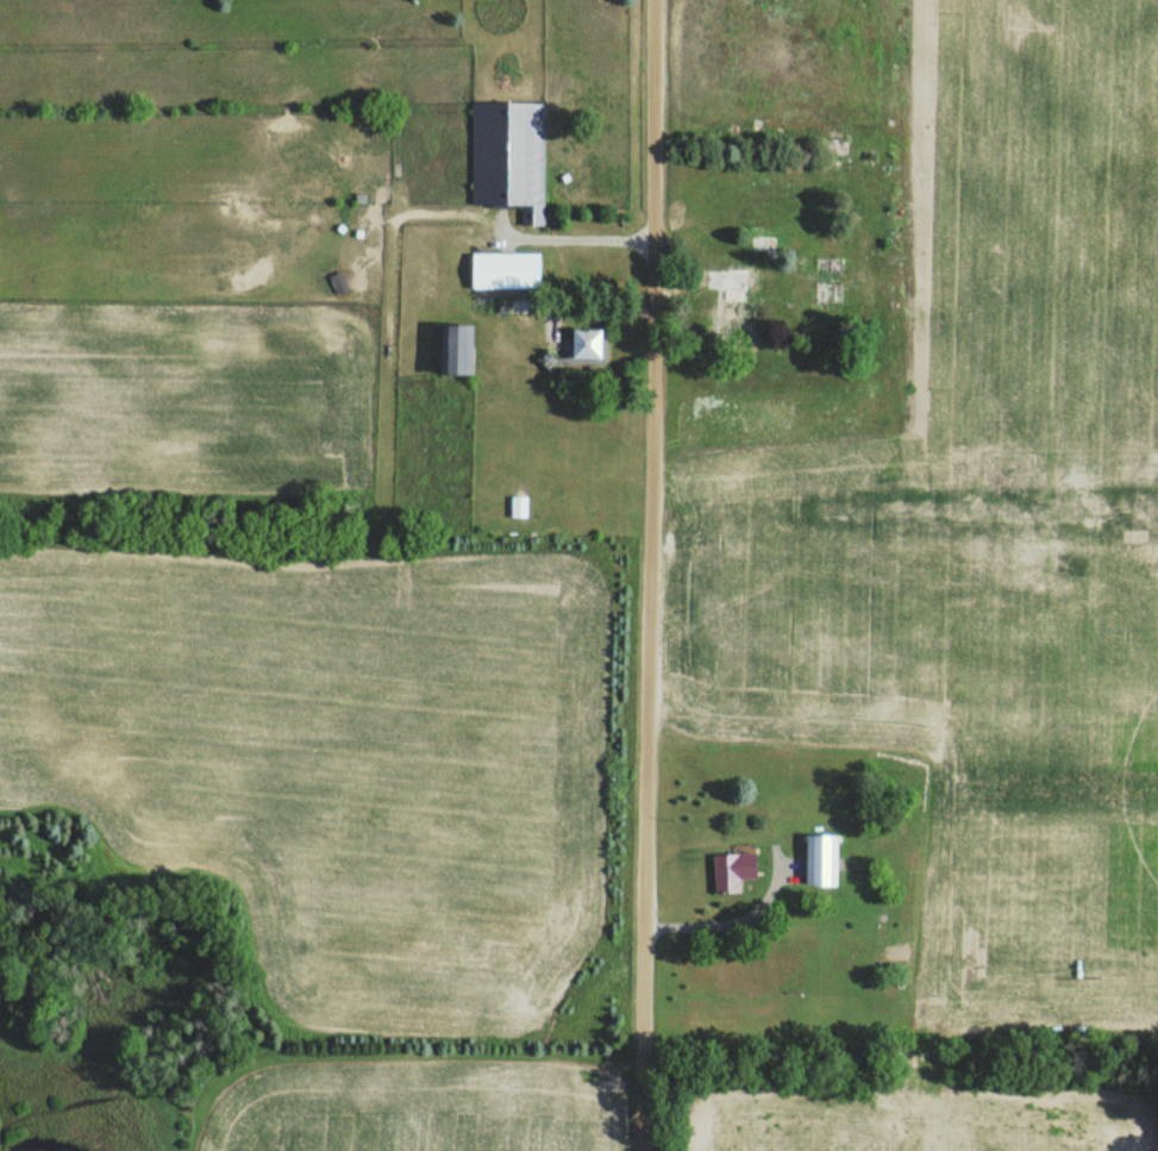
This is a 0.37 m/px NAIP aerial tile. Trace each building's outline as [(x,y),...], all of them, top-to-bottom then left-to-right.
[(543,104),(470,104),(470,207),(520,207),(520,227),(543,227),(543,104)] [(468,291),(536,291),(536,255),(468,255),(468,291)] [(838,259),(817,259),(817,306),(838,306),(838,259)] [(757,294),(757,272),(720,271),(719,336),(745,337),(745,294),(757,294)] [(435,326),(435,375),(467,375),(467,326),(435,326)] [(604,362),(605,330),(567,330),(567,362),(604,362)] [(525,498),(509,498),(509,520),(525,520),(525,498)] [(803,888),(832,888),(832,837),(803,837),(803,888)] [(712,856),(712,896),(738,896),(738,881),(753,881),(753,856),(712,856)]
